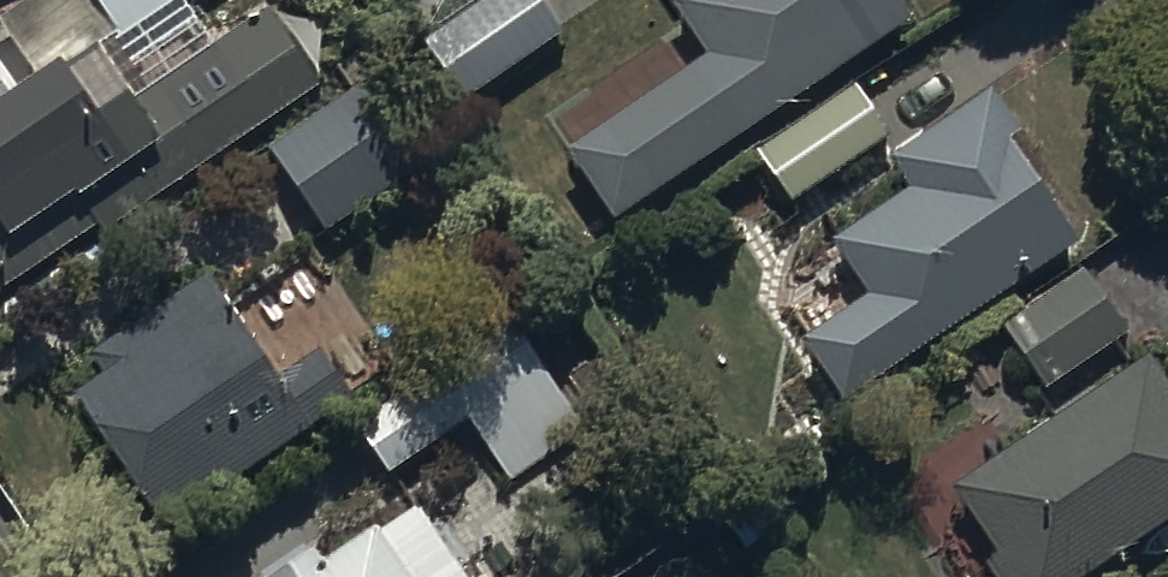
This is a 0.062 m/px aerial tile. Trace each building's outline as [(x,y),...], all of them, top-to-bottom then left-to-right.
[(169,85),(136,39),(190,0),(39,0),(0,28),(0,303),(101,234),(106,241),(319,96),(267,18),(169,85)] [(421,49),(461,110),(564,43),(536,0),(497,0),(421,49)] [(673,12),(709,65),(566,160),(615,233),(913,34),(891,0),(690,0),(673,12)] [(368,88),(267,154),(324,241),(425,175),(368,88)] [(911,196),(830,248),(868,306),(802,348),(844,413),(1081,259),(1010,150),(1023,142),(995,99),(891,166),(911,196)] [(1126,344),(1084,277),(1000,331),(1043,397),(1126,344)] [(205,284),(93,361),(106,380),(73,402),(164,533),(344,409),(316,368),(281,392),(205,284)] [(382,483),(467,427),(504,484),(580,434),(513,332),(353,438),(382,483)] [(950,499),(1000,569),(989,576),(1103,576),(1167,533),(1167,393),(1150,365),(950,499)] [(419,512),(322,575),(306,551),(266,576),(461,576),(419,512)]
